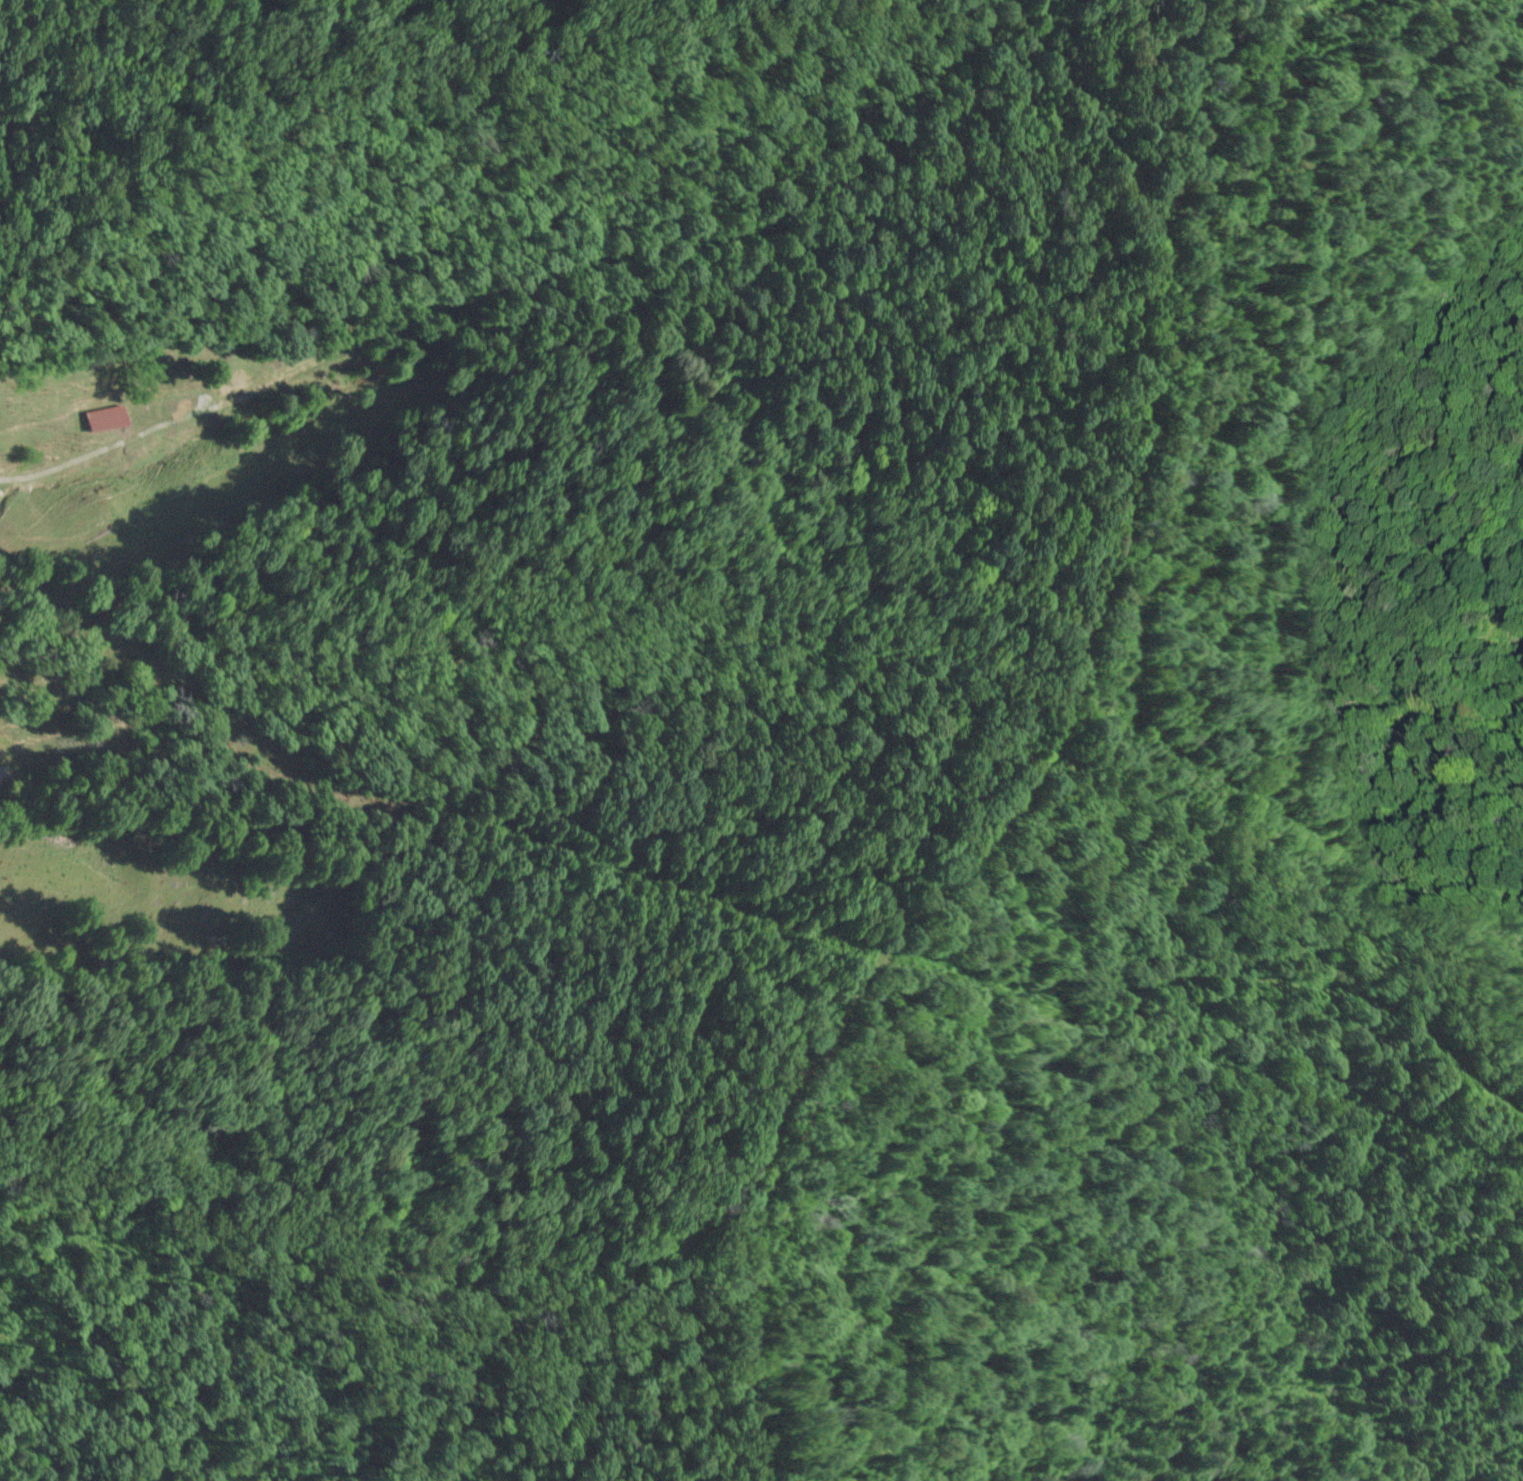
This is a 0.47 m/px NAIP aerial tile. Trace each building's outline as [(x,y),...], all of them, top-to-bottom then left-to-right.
[(81,432),(121,428),(120,410),(80,413),(81,432)]
